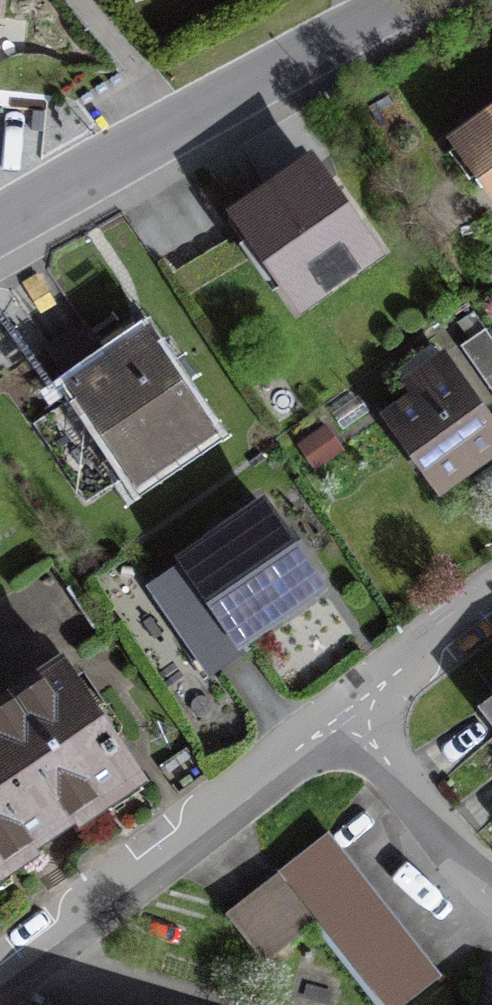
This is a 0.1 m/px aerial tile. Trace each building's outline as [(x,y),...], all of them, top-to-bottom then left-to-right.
[(456,141),(491,190),(491,115),(456,141)] [(312,168),(241,218),(300,300),(370,249),(312,168)] [(83,322),(47,347),(135,475),(207,426),(147,339),(111,364),(83,322)] [(461,345),(491,390),(491,336),(487,328),(461,345)] [(393,420),(441,484),(491,446),(491,425),(455,375),(393,420)] [(264,512),(154,586),(202,656),(312,583),(264,512)] [(0,707),(0,857),(49,823),(133,766),(64,664),(0,707)] [(327,832),(228,910),(269,962),(317,924),(381,1004),(408,1004),(443,977),(327,832)]
